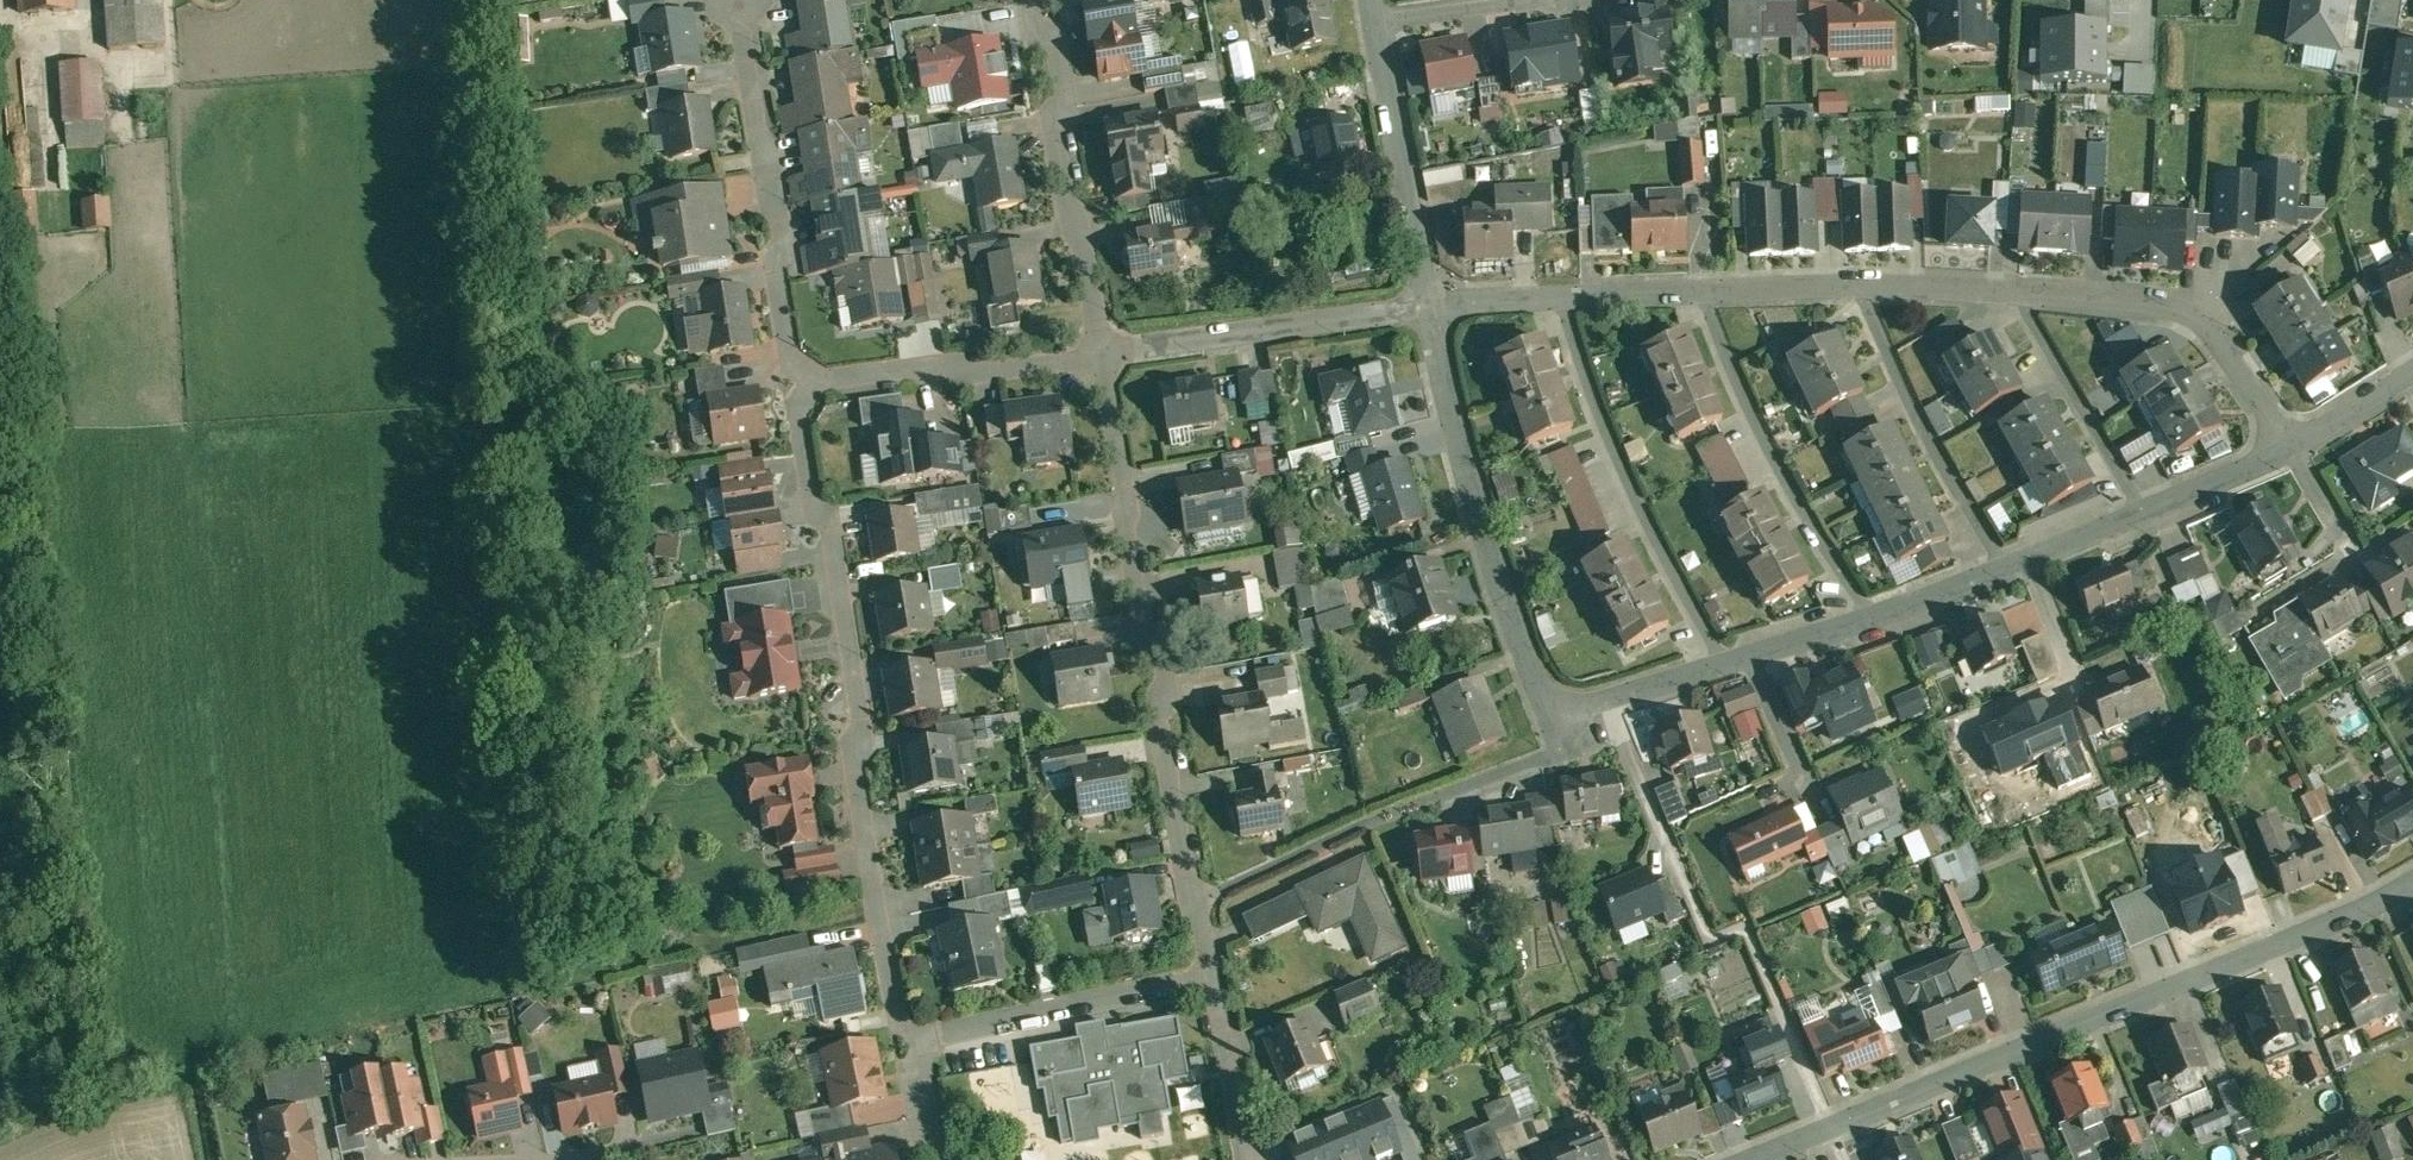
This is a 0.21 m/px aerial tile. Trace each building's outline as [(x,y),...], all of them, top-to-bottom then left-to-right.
[(21,13),(74,9),(74,0),(20,0),(21,13)] [(110,49),(164,46),(161,0),(106,0),(110,49)] [(634,24),(643,23),(643,21),(665,17),(662,0),(630,0),(634,24)] [(805,10),(803,11),(803,13),(806,33),(786,37),(790,63),(794,63),(853,53),(845,7),(865,4),(864,0),(803,0),(805,10)] [(1083,2),(1090,44),(1095,44),(1135,36),(1128,0),(1093,0),(1083,2)] [(1252,2),(1256,25),(1273,22),(1269,0),(1264,0),(1252,2)] [(1280,4),(1285,34),(1290,33),(1294,52),(1334,43),(1325,0),(1301,0),(1280,4)] [(1730,37),(1762,36),(1761,0),(1729,0),(1730,37)] [(1762,36),(1791,35),(1794,35),(1794,16),(1793,0),(1761,0),(1762,36)] [(1931,12),(1930,12),(1930,26),(1932,26),(1933,49),(1982,47),(1981,0),(1931,0),(1931,12)] [(2289,44),(2338,52),(2346,0),(2295,0),(2289,44)] [(2370,23),(2399,28),(2403,0),(2374,0),(2370,23)] [(1835,5),(1809,6),(1809,16),(1810,48),(1830,48),(1829,11),(1836,11),(1835,5)] [(1867,5),(1862,10),(1836,11),(1829,11),(1830,48),(1830,57),(1858,56),(1858,55),(1867,55),(1874,48),(1892,47),(1891,23),(1871,5),(1867,5)] [(1665,11),(1611,19),(1616,57),(1612,58),(1616,85),(1645,80),(1644,73),(1658,71),(1655,53),(1671,51),(1665,11)] [(665,17),(643,21),(643,23),(652,75),(697,68),(689,14),(665,17)] [(1809,16),(1794,16),(1794,35),(1791,35),(1792,59),(1811,58),(1810,48),(1809,16)] [(934,18),(904,23),(910,60),(917,59),(917,57),(941,53),(934,18)] [(529,63),(526,20),(502,21),(504,64),(529,63)] [(1569,25),(1505,36),(1514,90),(1541,85),(1540,75),(1574,69),(1576,80),(1577,79),(1569,25)] [(2106,25),(2040,25),(2040,53),(2105,53),(2106,25)] [(1135,36),(1095,44),(1101,79),(1142,72),(1143,72),(1142,64),(1137,36),(1135,36)] [(1464,41),(1424,49),(1424,48),(1423,48),(1430,92),(1431,92),(1431,91),(1471,84),(1472,84),(1473,84),(1465,40),(1464,41)] [(941,53),(917,57),(917,59),(922,87),(954,82),(959,109),(1006,100),(1002,81),(1004,80),(1000,60),(998,61),(995,43),(941,53)] [(2406,43),(2402,73),(2412,75),(2412,43),(2406,43)] [(2363,52),(2339,48),(2338,52),(2334,72),(2359,76),(2363,52)] [(853,53),(794,63),(794,65),(796,64),(799,81),(798,83),(797,85),(800,105),(780,108),(784,135),(803,132),(849,125),(842,81),(862,78),(858,53),(853,53)] [(2105,53),(2040,53),(2040,80),(2105,81),(2105,53)] [(1180,57),(1142,64),(1143,72),(1142,72),(1145,92),(1165,89),(1185,85),(1182,68),(1180,57)] [(99,62),(61,64),(65,124),(102,121),(99,62)] [(1227,123),(1216,62),(1182,68),(1185,85),(1195,83),(1203,127),(1227,123)] [(2155,65),(2128,63),(2126,92),(2154,94),(2155,65)] [(2033,72),(2018,71),(2017,92),(2033,93),(2033,72)] [(2402,73),(2398,104),(2412,106),(2412,75),(2402,73)] [(1501,105),(1497,77),(1478,80),(1482,108),(1501,105)] [(1185,85),(1165,89),(1169,113),(1175,112),(1178,132),(1203,127),(1195,83),(1185,85)] [(688,84),(646,91),(649,112),(664,110),(664,108),(691,104),(688,84)] [(1595,89),(1579,91),(1583,122),(1600,119),(1595,89)] [(1847,94),(1819,95),(1819,114),(1848,113),(1847,94)] [(2008,96),(1991,97),(1992,110),(2009,109),(2008,96)] [(1735,98),(1721,100),(1723,115),(1736,114),(1735,98)] [(2034,99),(2017,98),(2015,119),(2032,121),(2034,99)] [(1675,101),(1677,121),(1698,119),(1697,99),(1675,101)] [(1932,100),(1918,101),(1919,116),(1933,115),(1932,100)] [(691,104),(664,108),(664,110),(668,133),(666,137),(668,151),(672,154),(672,159),(713,152),(705,102),(691,104)] [(1811,105),(1764,106),(1765,121),(1812,120),(1811,105)] [(1274,107),(1241,113),(1245,135),(1278,129),(1274,107)] [(1156,114),(1104,123),(1118,199),(1148,193),(1142,160),(1163,156),(1156,114)] [(1679,140),(1679,145),(1700,144),(1698,119),(1677,121),(1679,140)] [(1346,120),(1303,128),(1302,123),(1288,125),(1294,157),(1308,154),(1311,172),(1354,164),(1346,120)] [(997,133),(997,121),(972,122),(973,135),(997,133)] [(1656,142),(1679,140),(1677,121),(1655,126),(1656,142)] [(849,125),(803,132),(803,134),(806,133),(808,150),(807,152),(806,153),(810,174),(789,178),(794,205),(815,202),(858,195),(851,150),(872,147),(867,122),(849,125)] [(958,123),(928,128),(933,156),(963,151),(958,123)] [(914,160),(933,156),(928,128),(909,132),(914,160)] [(1013,141),(971,148),(971,150),(963,151),(933,156),(938,182),(976,175),(982,209),(1024,201),(1013,141)] [(1700,144),(1679,145),(1682,186),(1704,184),(1700,144)] [(2104,163),(2092,162),(2091,187),(2103,187),(2104,163)] [(2296,169),(2256,167),(2256,179),(2253,224),(2256,224),(2293,226),(2293,221),(2294,207),(2296,169)] [(904,174),(906,188),(917,186),(915,172),(904,174)] [(724,175),(691,180),(694,194),(702,193),(703,199),(718,197),(727,195),(724,175)] [(1921,177),(1907,177),(1908,191),(1922,191),(1921,177)] [(2256,179),(2219,177),(2217,215),(2216,229),(2216,234),(2255,236),(2256,224),(2253,224),(2256,179)] [(1230,191),(1228,179),(1205,183),(1207,195),(1230,191)] [(1827,180),(1813,181),(1813,194),(1828,194),(1827,180)] [(1842,180),(1827,180),(1828,194),(1842,193),(1842,180)] [(1993,182),(1992,207),(1991,230),(2007,231),(2009,183),(1993,182)] [(1747,184),(1733,184),(1735,225),(1749,225),(1748,198),(1747,184)] [(906,188),(880,192),(881,201),(919,195),(917,186),(906,188)] [(1497,206),(1473,207),(1473,213),(1458,214),(1459,233),(1465,233),(1466,257),(1512,255),(1511,229),(1549,227),(1548,188),(1497,190),(1497,206)] [(1676,194),(1663,195),(1664,201),(1652,201),(1652,207),(1683,206),(1683,189),(1676,190),(1676,194)] [(1908,191),(1875,193),(1878,249),(1910,248),(1909,219),(1908,191)] [(1922,191),(1908,191),(1909,219),(1923,219),(1922,191)] [(37,192),(13,193),(15,230),(39,229),(37,192)] [(858,195),(815,202),(815,204),(818,204),(820,221),(819,222),(818,223),(822,244),(801,248),(806,276),(836,271),(871,265),(863,220),(884,217),(881,201),(880,192),(858,195)] [(694,194),(636,204),(640,230),(657,227),(660,247),(653,248),(654,254),(661,253),(663,266),(728,256),(718,197),(703,199),(702,193),(694,194)] [(1842,193),(1828,194),(1829,222),(1844,221),(1843,194),(1842,194),(1842,193)] [(1875,193),(1843,194),(1844,221),(1845,250),(1878,249),(1875,193)] [(1828,194),(1813,194),(1813,195),(1814,223),(1829,222),(1828,194)] [(1813,195),(1780,197),(1782,253),(1815,252),(1814,223),(1813,195)] [(1216,208),(1214,196),(1183,202),(1185,213),(1204,210),(1216,208)] [(1652,207),(1632,208),(1632,196),(1591,197),(1591,200),(1594,199),(1595,226),(1593,226),(1594,252),(1685,249),(1683,206),(1652,207)] [(1780,197),(1748,198),(1749,225),(1750,254),(1782,253),(1780,197)] [(2056,199),(2023,198),(2020,248),(2053,250),(2056,199)] [(108,199),(83,202),(85,227),(110,225),(108,199)] [(2089,201),(2056,199),(2053,250),(2086,252),(2089,201)] [(1991,230),(1992,207),(1951,205),(1949,244),(1990,246),(1991,230)] [(2119,207),(2103,206),(2101,238),(2116,238),(2117,211),(2118,211),(2119,207)] [(2328,209),(2294,207),(2293,221),(2313,222),(2328,209)] [(1171,228),(1124,236),(1132,277),(1178,268),(1173,240),(1189,237),(1190,242),(1209,238),(1204,210),(1185,213),(1187,226),(1171,228)] [(2198,211),(2182,210),(2182,214),(2183,215),(2182,242),(2196,243),(2197,228),(2198,214),(2198,211)] [(2118,211),(2117,211),(2116,238),(2114,266),(2147,267),(2150,213),(2118,211)] [(2182,214),(2150,213),(2147,267),(2181,269),(2182,242),(2183,215),(2182,214)] [(1365,214),(1324,222),(1325,225),(1328,225),(1337,271),(1334,271),(1335,274),(1376,266),(1375,262),(1373,263),(1363,218),(1365,217),(1365,214)] [(2217,215),(2198,214),(2197,228),(2216,229),(2217,215)] [(1593,226),(1578,227),(1579,253),(1594,252),(1593,226)] [(997,232),(967,238),(970,255),(987,252),(986,251),(1000,248),(997,232)] [(1000,248),(986,251),(987,252),(997,310),(1042,302),(1031,243),(1000,248)] [(2407,255),(2406,254),(2395,258),(2389,272),(2381,276),(2379,277),(2384,288),(2397,317),(2412,310),(2412,252),(2407,255)] [(2381,276),(2372,254),(2358,260),(2369,294),(2384,288),(2379,277),(2381,276)] [(919,325),(938,322),(927,256),(909,259),(913,286),(919,325)] [(897,288),(913,286),(909,259),(892,262),(897,288)] [(871,265),(836,271),(840,296),(854,294),(857,309),(840,311),(843,329),(902,319),(897,288),(892,262),(871,265)] [(717,272),(684,277),(687,299),(702,296),(701,295),(720,292),(717,272)] [(2286,272),(2259,289),(2267,301),(2293,284),(2286,272)] [(2267,301),(2254,309),(2271,336),(2314,309),(2314,308),(2310,311),(2294,286),(2298,283),(2297,282),(2293,284),(2267,301)] [(720,292),(701,295),(702,296),(710,353),(751,347),(742,288),(720,292)] [(2314,309),(2271,336),(2288,362),(2331,335),(2331,334),(2327,337),(2311,312),(2315,310),(2314,309)] [(2105,340),(2115,359),(2142,343),(2131,325),(2105,340)] [(1811,328),(1783,342),(1790,357),(1818,343),(1811,328)] [(1966,329),(1939,343),(1947,358),(1974,344),(1966,329)] [(1685,333),(1642,351),(1643,353),(1647,351),(1654,368),(1650,369),(1670,419),(1675,417),(1682,434),(1677,436),(1678,437),(1721,419),(1685,333)] [(1947,358),(1944,360),(1946,363),(1951,361),(1964,385),(2004,362),(1990,335),(1947,358)] [(2331,335),(2288,362),(2306,389),(2349,362),(2348,361),(2344,363),(2328,338),(2332,336),(2331,335)] [(1790,357),(1788,358),(1789,360),(1793,358),(1806,385),(1848,365),(1834,336),(1818,343),(1790,357)] [(1543,337),(1499,352),(1500,355),(1504,353),(1510,370),(1505,372),(1523,422),(1528,420),(1534,437),(1530,439),(1530,441),(1574,426),(1543,337)] [(2142,343),(2115,359),(2123,373),(2150,358),(2142,343)] [(2123,373),(2121,374),(2122,376),(2126,373),(2141,399),(2137,401),(2137,402),(2189,373),(2188,373),(2181,377),(2165,349),(2150,358),(2123,373)] [(2004,362),(1964,385),(1980,412),(1991,406),(2018,391),(2020,390),(2004,362)] [(1380,365),(1321,379),(1327,405),(1346,400),(1354,435),(1395,426),(1380,365)] [(1848,365),(1806,385),(1819,412),(1815,414),(1816,415),(1833,407),(1860,393),(1861,393),(1848,365)] [(723,367),(695,371),(700,401),(708,400),(728,397),(728,395),(723,367)] [(1257,372),(1241,374),(1245,401),(1261,399),(1257,372)] [(2189,373),(2137,402),(2138,403),(2149,397),(2164,422),(2159,424),(2160,425),(2204,400),(2189,373)] [(1208,379),(1160,387),(1168,429),(1216,420),(1208,379)] [(728,397),(708,400),(715,444),(766,436),(758,390),(728,395),(728,397)] [(2018,391),(1991,406),(1995,412),(2021,397),(2018,391)] [(1860,393),(1833,407),(1842,426),(1870,413),(1860,393)] [(900,396),(859,402),(863,424),(872,423),(903,419),(900,396)] [(2021,397),(1995,412),(2002,425),(2029,409),(2021,397)] [(1045,399),(1003,405),(1006,434),(1023,432),(1027,466),(1048,463),(1047,455),(1070,452),(1071,460),(1074,460),(1069,422),(1070,422),(1069,417),(1063,418),(1061,404),(1046,406),(1045,399)] [(1953,427),(1938,400),(1924,408),(1939,435),(1953,427)] [(2204,400),(2160,425),(2160,426),(2164,424),(2179,449),(2175,452),(2176,453),(2200,439),(2220,428),(2204,400)] [(2002,425),(2000,426),(2001,427),(2005,425),(2019,451),(2015,453),(2016,454),(2060,429),(2044,401),(2029,409),(2002,425)] [(1003,405),(984,407),(988,436),(1006,434),(1003,405)] [(1870,413),(1842,426),(1851,446),(1879,432),(1870,413)] [(903,419),(872,423),(881,484),(926,477),(928,477),(926,460),(920,416),(903,419)] [(1851,446),(1845,449),(1846,451),(1850,448),(1863,476),(1904,455),(1890,427),(1879,432),(1851,446)] [(2200,439),(2211,459),(2231,448),(2220,428),(2200,439)] [(2060,429),(2016,454),(2020,452),(2035,478),(2031,480),(2031,481),(2075,455),(2060,429)] [(2369,451),(2367,448),(2344,463),(2373,509),(2399,492),(2393,481),(2412,468),(2412,446),(2402,429),(2369,451)] [(2148,433),(2120,449),(2133,472),(2161,456),(2148,433)] [(1722,434),(1696,447),(1710,473),(1736,460),(1722,434)] [(1335,442),(1306,450),(1310,465),(1340,457),(1335,442)] [(971,443),(959,445),(963,472),(975,470),(971,443)] [(1572,445),(1548,455),(1570,505),(1594,494),(1572,445)] [(1373,449),(1346,458),(1351,471),(1363,467),(1364,473),(1379,468),(1373,449)] [(1253,450),(1221,455),(1225,476),(1236,474),(1236,475),(1257,471),(1253,450)] [(957,455),(926,460),(928,477),(926,477),(926,480),(932,479),(934,492),(945,491),(953,489),(950,469),(959,467),(957,455)] [(1904,455),(1863,476),(1877,504),(1918,484),(1904,455)] [(2075,455),(2031,481),(2032,481),(2036,479),(2050,505),(2046,507),(2047,509),(2091,483),(2075,455)] [(761,459),(719,465),(722,482),(764,475),(761,459)] [(1736,460),(1710,473),(1724,499),(1749,486),(1736,460)] [(1379,468),(1364,473),(1382,530),(1381,530),(1382,532),(1424,518),(1424,517),(1423,517),(1417,499),(1418,499),(1417,498),(1415,499),(1403,462),(1404,462),(1404,461),(1379,468)] [(1354,474),(1361,514),(1371,512),(1364,472),(1354,474)] [(1225,476),(1178,485),(1187,532),(1245,521),(1236,475),(1236,474),(1225,476)] [(722,482),(720,482),(726,521),(778,513),(778,512),(775,512),(769,475),(764,475),(722,482)] [(1986,496),(1975,477),(1965,482),(1977,502),(1986,496)] [(1918,484),(1877,504),(1890,532),(1931,511),(1918,484)] [(934,492),(915,495),(918,519),(980,509),(976,486),(953,489),(945,491),(934,492)] [(1594,494),(1570,505),(1586,542),(1610,532),(1594,494)] [(1760,494),(1717,518),(1718,520),(1722,517),(1729,531),(1725,533),(1756,590),(1761,588),(1768,601),(1764,603),(1765,605),(1808,581),(1760,494)] [(1028,505),(998,511),(1001,532),(1032,526),(1028,505)] [(2268,505),(2231,527),(2238,540),(2234,542),(2254,576),(2276,563),(2282,573),(2286,571),(2277,555),(2292,546),(2268,505)] [(988,534),(1001,532),(998,511),(984,513),(988,534)] [(1890,532),(1886,534),(1886,535),(1890,533),(1903,559),(1899,561),(1900,563),(1914,556),(1943,542),(1945,540),(1931,511),(1890,532)] [(911,512),(869,518),(876,562),(918,555),(911,512)] [(778,513),(726,521),(727,522),(729,521),(735,559),(737,559),(779,552),(784,551),(778,513)] [(1081,527),(1022,538),(1030,583),(1064,577),(1069,606),(1094,602),(1081,527)] [(2382,553),(2386,560),(2369,570),(2369,569),(2367,570),(2376,587),(2392,613),(2393,614),(2409,605),(2410,606),(2412,604),(2412,535),(2382,553)] [(1667,626),(1625,542),(1584,563),(1626,647),(1667,626)] [(1943,542),(1914,556),(1921,572),(1951,558),(1943,542)] [(1303,545),(1273,550),(1280,588),(1310,583),(1303,545)] [(2197,546),(2182,553),(2194,581),(2209,575),(2197,546)] [(779,552),(737,559),(739,576),(781,569),(779,552)] [(2182,553),(2167,559),(2179,588),(2194,581),(2182,553)] [(1440,562),(1388,578),(1406,634),(1449,620),(1442,598),(1450,596),(1440,562)] [(2121,566),(2077,584),(2090,617),(2135,598),(2133,594),(2147,589),(2136,563),(2122,569),(2121,566)] [(959,566),(928,570),(932,594),(962,589),(959,566)] [(1240,576),(1194,583),(1203,630),(1248,622),(1240,576)] [(1341,577),(1311,586),(1316,618),(1349,608),(1341,577)] [(2300,601),(2281,612),(2286,620),(2252,640),(2279,688),(2329,660),(2318,642),(2361,617),(2359,614),(2346,591),(2338,578),(2300,600),(2300,601)] [(789,582),(725,593),(730,627),(739,626),(738,624),(761,620),(785,616),(794,615),(789,582)] [(2359,584),(2346,591),(2359,614),(2372,607),(2372,606),(2365,594),(2359,584)] [(924,587),(877,595),(884,640),(932,632),(924,587)] [(2392,613),(2376,587),(2365,594),(2372,606),(2372,607),(2380,620),(2392,613)] [(2240,607),(2211,622),(2221,640),(2249,624),(2240,607)] [(997,611),(981,613),(984,633),(1000,631),(997,611)] [(761,620),(738,624),(739,626),(743,650),(742,650),(742,652),(743,652),(746,670),(745,671),(746,672),(747,675),(731,678),(734,699),(750,697),(750,698),(797,690),(785,616),(761,620)] [(1996,617),(1957,634),(1975,675),(1996,666),(1995,665),(2013,657),(1996,617)] [(1074,623),(1047,628),(1050,644),(1077,639),(1074,623)] [(1030,648),(1050,644),(1047,628),(1027,632),(1029,644),(1030,648)] [(1008,648),(1029,644),(1027,632),(1005,635),(1008,648)] [(1930,635),(1936,652),(1945,649),(1939,632),(1930,635)] [(2043,634),(2021,643),(2037,682),(2059,673),(2043,634)] [(1930,635),(1913,641),(1922,670),(1940,663),(1936,652),(1930,635)] [(982,641),(935,649),(938,671),(985,663),(982,641)] [(1004,641),(985,644),(988,663),(1006,660),(1004,641)] [(1103,649),(1051,658),(1052,660),(1057,659),(1065,702),(1059,703),(1059,705),(1111,696),(1103,649)] [(932,663),(885,671),(893,718),(940,710),(932,663)] [(2141,670),(2089,692),(2092,701),(2104,728),(2156,706),(2141,670)] [(1851,672),(1824,684),(1822,680),(1807,687),(1826,728),(1848,718),(1854,730),(1875,720),(1870,708),(1868,709),(1851,672)] [(1478,677),(1432,694),(1433,697),(1436,696),(1457,754),(1500,738),(1478,677)] [(1420,685),(1394,695),(1399,711),(1426,701),(1420,685)] [(1750,685),(1721,695),(1728,716),(1757,706),(1750,685)] [(1795,685),(1781,692),(1800,731),(1813,725),(1795,685)] [(1918,690),(1893,699),(1901,721),(1926,712),(1918,690)] [(1302,720),(1282,724),(1282,728),(1267,731),(1261,696),(1217,704),(1225,748),(1267,740),(1268,748),(1306,741),(1302,720)] [(2104,728),(2092,701),(2076,707),(2078,711),(2089,735),(2104,729),(2104,728)] [(2041,707),(2009,719),(2026,762),(2075,742),(2065,717),(2060,703),(2042,710),(2041,707)] [(2089,735),(2078,711),(2065,717),(2075,742),(2089,737),(2089,735)] [(1753,714),(1735,721),(1743,741),(1761,734),(1753,714)] [(994,716),(974,720),(978,741),(998,737),(994,716)] [(1699,716),(1654,729),(1662,757),(1669,755),(1673,769),(1711,757),(1699,716)] [(967,721),(936,726),(938,741),(952,739),(954,746),(971,744),(967,721)] [(938,741),(902,747),(909,793),(959,785),(954,746),(952,739),(938,741)] [(1083,747),(1053,752),(1056,773),(1072,770),(1072,769),(1087,766),(1083,747)] [(1053,752),(1041,754),(1045,775),(1056,773),(1053,752)] [(1308,755),(1282,760),(1285,774),(1310,769),(1308,755)] [(809,760),(746,770),(752,807),(758,806),(762,831),(777,829),(780,849),(794,847),(795,854),(818,850),(817,843),(810,798),(815,797),(809,760)] [(1087,766),(1072,769),(1072,770),(1080,814),(1130,806),(1122,760),(1087,766)] [(1271,772),(1253,775),(1256,791),(1234,795),(1241,834),(1283,826),(1277,789),(1274,789),(1271,772)] [(1614,775),(1561,782),(1567,820),(1600,815),(1602,824),(1620,822),(1618,812),(1620,812),(1614,775)] [(1881,775),(1863,784),(1861,779),(1830,793),(1842,820),(1852,842),(1881,830),(1886,841),(1907,832),(1881,775)] [(1673,785),(1656,793),(1670,826),(1687,818),(1673,785)] [(2336,809),(2325,786),(2313,792),(2324,815),(2336,809)] [(2347,824),(2366,858),(2412,831),(2412,799),(2408,790),(2347,824)] [(2324,815),(2313,792),(2301,797),(2312,821),(2324,815)] [(995,796),(965,801),(968,816),(968,818),(998,813),(995,796)] [(1547,796),(1526,799),(1527,808),(1531,807),(1534,825),(1551,822),(1547,796)] [(1527,808),(1478,815),(1480,830),(1484,853),(1485,856),(1537,848),(1534,825),(1531,807),(1527,808)] [(1791,811),(1769,821),(1771,824),(1731,843),(1747,878),(1767,868),(1766,864),(1805,846),(1801,838),(1803,838),(1791,811)] [(968,816),(914,825),(919,856),(973,847),(968,818),(968,816)] [(2291,847),(2279,818),(2258,827),(2270,855),(2291,847)] [(1842,820),(1816,832),(1826,854),(1843,847),(1852,842),(1842,820)] [(1942,852),(1930,826),(1918,831),(1929,857),(1942,852)] [(1466,830),(1416,838),(1423,880),(1453,875),(1452,872),(1470,870),(1470,872),(1473,872),(1470,856),(1466,833),(1466,830)] [(1480,830),(1466,833),(1470,856),(1484,853),(1480,830)] [(1826,854),(1816,832),(1803,838),(1801,838),(1805,846),(1811,861),(1826,854)] [(2291,847),(2270,855),(2285,894),(2327,877),(2312,839),(2291,847)] [(1156,840),(1133,845),(1136,860),(1159,856),(1156,840)] [(1959,883),(1983,874),(1971,842),(1933,857),(1942,882),(1956,876),(1959,883)] [(973,847),(919,856),(924,888),(962,882),(978,879),(978,878),(973,847)] [(1843,847),(1826,854),(1830,862),(1833,869),(1850,861),(1843,847)] [(818,850),(795,854),(797,870),(798,871),(812,869),(815,888),(838,884),(832,848),(818,850)] [(1362,860),(1301,890),(1301,891),(1274,904),(1283,924),(1311,911),(1319,929),(1352,914),(1373,958),(1402,945),(1362,860)] [(1817,868),(1824,882),(1836,877),(1833,869),(1830,862),(1817,868)] [(812,869),(798,871),(801,891),(815,888),(812,869)] [(797,870),(783,873),(787,893),(801,891),(798,871),(797,870)] [(1647,872),(1600,891),(1616,929),(1662,910),(1663,910),(1652,884),(1647,872)] [(2226,874),(2181,891),(2196,931),(2215,924),(2213,920),(2240,910),(2226,874)] [(992,875),(978,878),(978,879),(962,882),(965,901),(976,899),(995,895),(992,875)] [(1087,878),(1023,890),(1028,913),(1092,900),(1087,878)] [(1668,878),(1652,884),(1663,910),(1662,910),(1667,924),(1684,917),(1668,878)] [(1112,919),(1106,920),(1104,907),(1083,911),(1089,945),(1110,942),(1109,938),(1110,938),(1111,941),(1159,935),(1158,929),(1162,928),(1160,912),(1155,913),(1150,880),(1107,887),(1112,919)] [(995,895),(976,899),(981,921),(990,920),(990,921),(1012,916),(1007,892),(995,895)] [(1556,922),(1568,920),(1565,897),(1553,898),(1556,922)] [(1546,900),(1533,903),(1539,926),(1552,923),(1546,900)] [(1274,904),(1246,917),(1256,937),(1283,924),(1274,904)] [(2165,931),(2155,907),(2143,912),(2152,936),(2165,931)] [(1819,909),(1802,916),(1810,935),(1827,927),(1819,909)] [(981,921),(940,931),(947,964),(945,964),(946,968),(948,967),(953,992),(1003,981),(990,921),(990,920),(981,921)] [(2110,926),(2028,958),(2043,995),(2125,962),(2110,926)] [(806,936),(772,943),(777,964),(811,957),(806,936)] [(1985,949),(1994,971),(2014,963),(2005,941),(1985,949)] [(763,967),(777,964),(772,943),(738,951),(743,972),(763,967)] [(777,964),(763,967),(771,1007),(792,1003),(790,994),(819,988),(821,1000),(820,1001),(824,1022),(866,1013),(862,992),(860,992),(857,979),(859,979),(853,948),(811,957),(777,964)] [(1985,949),(1973,954),(1982,976),(1994,971),(1985,949)] [(1971,950),(1954,957),(1957,966),(1965,984),(1967,983),(1982,977),(1982,976),(1973,954),(1971,950)] [(2366,952),(2332,967),(2357,1027),(2396,1011),(2389,994),(2384,996),(2366,952)] [(1660,970),(1672,1001),(1697,991),(1685,960),(1660,970)] [(688,965),(652,972),(657,997),(671,995),(669,984),(691,979),(688,965)] [(1957,966),(1935,975),(1934,971),(1899,985),(1908,1009),(1916,1006),(1930,1041),(1971,1024),(1966,1012),(1977,1007),(1967,983),(1965,984),(1957,966)] [(736,977),(718,980),(722,1001),(740,997),(736,977)] [(1365,980),(1335,993),(1340,1008),(1338,1009),(1346,1026),(1381,1012),(1373,994),(1371,995),(1365,980)] [(1881,982),(1866,988),(1879,1021),(1895,1015),(1881,982)] [(2277,990),(2240,1005),(2258,1049),(2260,1049),(2265,1063),(2301,1048),(2295,1034),(2296,1034),(2277,990)] [(538,1002),(519,1019),(533,1034),(552,1017),(538,1002)] [(1861,1008),(1840,1017),(1847,1033),(1836,1037),(1835,1034),(1833,1032),(1830,1030),(1823,1020),(1804,1028),(1824,1076),(1842,1069),(1844,1075),(1897,1053),(1890,1035),(1879,1039),(1872,1023),(1867,1025),(1861,1008)] [(1181,1037),(1109,1050),(1104,1021),(1076,1026),(1078,1039),(1030,1048),(1036,1082),(1050,1080),(1062,1142),(1098,1136),(1096,1125),(1160,1114),(1154,1078),(1187,1073),(1181,1037)] [(1305,1022),(1267,1038),(1285,1082),(1323,1066),(1305,1022)] [(1755,1024),(1732,1034),(1738,1050),(1739,1050),(1761,1040),(1755,1024)] [(2187,1027),(2149,1042),(2164,1081),(2147,1088),(2157,1112),(2206,1092),(2198,1072),(2204,1069),(2187,1027)] [(1739,1050),(1738,1050),(1748,1073),(1771,1063),(1784,1058),(1775,1035),(1761,1040),(1739,1050)] [(2340,1035),(2324,1041),(2335,1070),(2351,1063),(2340,1035)] [(1682,1073),(1699,1067),(1690,1042),(1673,1049),(1682,1073)] [(872,1043),(824,1053),(835,1106),(836,1107),(850,1104),(884,1097),(872,1043)] [(523,1051),(485,1060),(492,1089),(511,1085),(514,1097),(532,1093),(523,1051)] [(620,1051),(599,1056),(600,1063),(604,1080),(606,1080),(609,1097),(629,1092),(620,1051)] [(697,1054),(639,1067),(648,1111),(673,1105),(684,1113),(702,1109),(708,1107),(704,1090),(697,1054)] [(2316,1056),(2300,1063),(2309,1084),(2324,1077),(2316,1056)] [(600,1063),(568,1070),(572,1088),(556,1091),(565,1133),(615,1122),(609,1097),(606,1080),(604,1080),(600,1063)] [(1748,1073),(1728,1081),(1742,1116),(1785,1099),(1771,1063),(1748,1073)] [(1541,1112),(1526,1065),(1505,1072),(1520,1119),(1541,1112)] [(322,1066),(295,1072),(301,1102),(328,1097),(322,1066)] [(2090,1067),(2051,1082),(2067,1123),(2058,1126),(2070,1156),(2093,1147),(2108,1141),(2100,1119),(2109,1115),(2090,1067)] [(403,1071),(381,1076),(380,1070),(355,1076),(360,1095),(346,1098),(352,1125),(355,1137),(362,1135),(391,1129),(393,1137),(416,1131),(426,1129),(422,1113),(416,1083),(406,1085),(403,1071)] [(295,1072),(280,1075),(287,1106),(301,1102),(295,1072)] [(2235,1080),(2216,1087),(2229,1118),(2248,1111),(2235,1080)] [(492,1089),(469,1094),(471,1100),(467,1101),(470,1117),(474,1116),(479,1137),(518,1129),(512,1099),(514,1098),(514,1097),(511,1085),(492,1089)] [(725,1085),(704,1090),(708,1107),(729,1103),(725,1085)] [(1682,1086),(1664,1093),(1668,1103),(1639,1115),(1656,1156),(1703,1137),(1682,1086)] [(2020,1096),(1983,1110),(1999,1152),(2016,1146),(2021,1157),(2041,1149),(2020,1096)] [(1393,1097),(1381,1101),(1401,1151),(1405,1159),(1419,1159),(1393,1097)] [(1285,1140),(1293,1159),(1379,1159),(1401,1151),(1381,1101),(1285,1140)] [(708,1107),(702,1109),(708,1136),(735,1130),(729,1103),(708,1107)] [(850,1104),(836,1107),(835,1106),(807,1112),(813,1138),(821,1137),(855,1129),(850,1104)] [(261,1119),(270,1159),(313,1159),(310,1149),(314,1143),(311,1130),(306,1127),(302,1110),(261,1119)] [(438,1110),(422,1113),(426,1129),(416,1131),(420,1145),(445,1140),(438,1110)] [(1544,1112),(1519,1122),(1528,1144),(1553,1134),(1544,1112)] [(2132,1121),(2141,1141),(2133,1144),(2140,1159),(2151,1159),(2160,1156),(2143,1117),(2132,1121)] [(2210,1118),(2193,1125),(2198,1138),(2215,1131),(2210,1118)] [(1942,1128),(1955,1159),(1975,1159),(1979,1158),(1964,1119),(1942,1128)] [(2132,1121),(2112,1130),(2121,1149),(2133,1144),(2141,1141),(2132,1121)] [(1519,1122),(1494,1132),(1503,1156),(1506,1155),(1505,1153),(1528,1144),(1519,1122)] [(1464,1135),(1473,1159),(1470,1159),(1505,1159),(1503,1156),(1494,1132),(1491,1124),(1464,1135)] [(352,1125),(335,1129),(338,1141),(355,1137),(352,1125)] [(2371,1135),(2382,1159),(2392,1159),(2403,1156),(2391,1127),(2371,1135)] [(821,1137),(826,1159),(841,1159),(869,1153),(864,1128),(855,1129),(821,1137)] [(1549,1148),(1554,1159),(1609,1159),(1596,1128),(1549,1148)] [(341,1155),(365,1149),(362,1135),(355,1137),(338,1141),(341,1155)] [(1879,1153),(1882,1159),(1920,1159),(1912,1140),(1879,1153)] [(2093,1147),(2070,1156),(2072,1159),(2099,1159),(2093,1147)] [(841,1159),(895,1159),(893,1149),(869,1153),(841,1159)]
